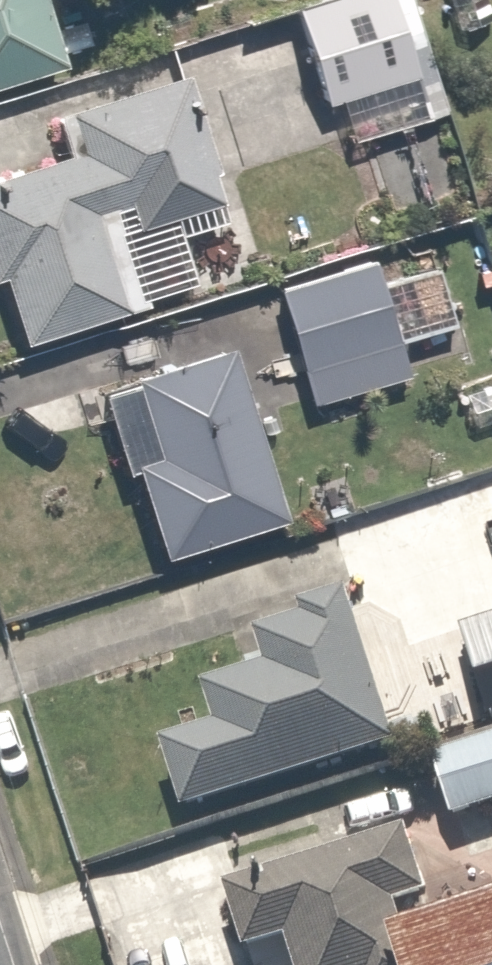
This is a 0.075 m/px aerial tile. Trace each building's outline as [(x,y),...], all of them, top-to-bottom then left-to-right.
[(19,0),(0,0),(0,102),(44,90),(19,0)] [(384,8),(278,35),(300,121),(328,114),(339,157),(418,137),(384,8)] [(173,99),(59,130),(70,170),(0,190),(0,364),(129,328),(104,240),(205,211),(173,99)] [(354,290),(257,312),(273,383),(371,360),(354,290)] [(262,539),(224,370),(96,398),(117,491),(101,494),(119,571),(262,539)] [(407,526),(311,560),(330,615),(427,581),(407,526)] [(112,771),(135,845),(363,776),(315,616),(283,625),(288,643),(224,662),(233,693),(187,707),(192,725),(161,734),(167,754),(112,771)] [(410,789),(426,848),(491,830),(491,767),(410,789)] [(178,913),(192,964),(491,964),(491,924),(408,947),(384,857),(178,913)]
